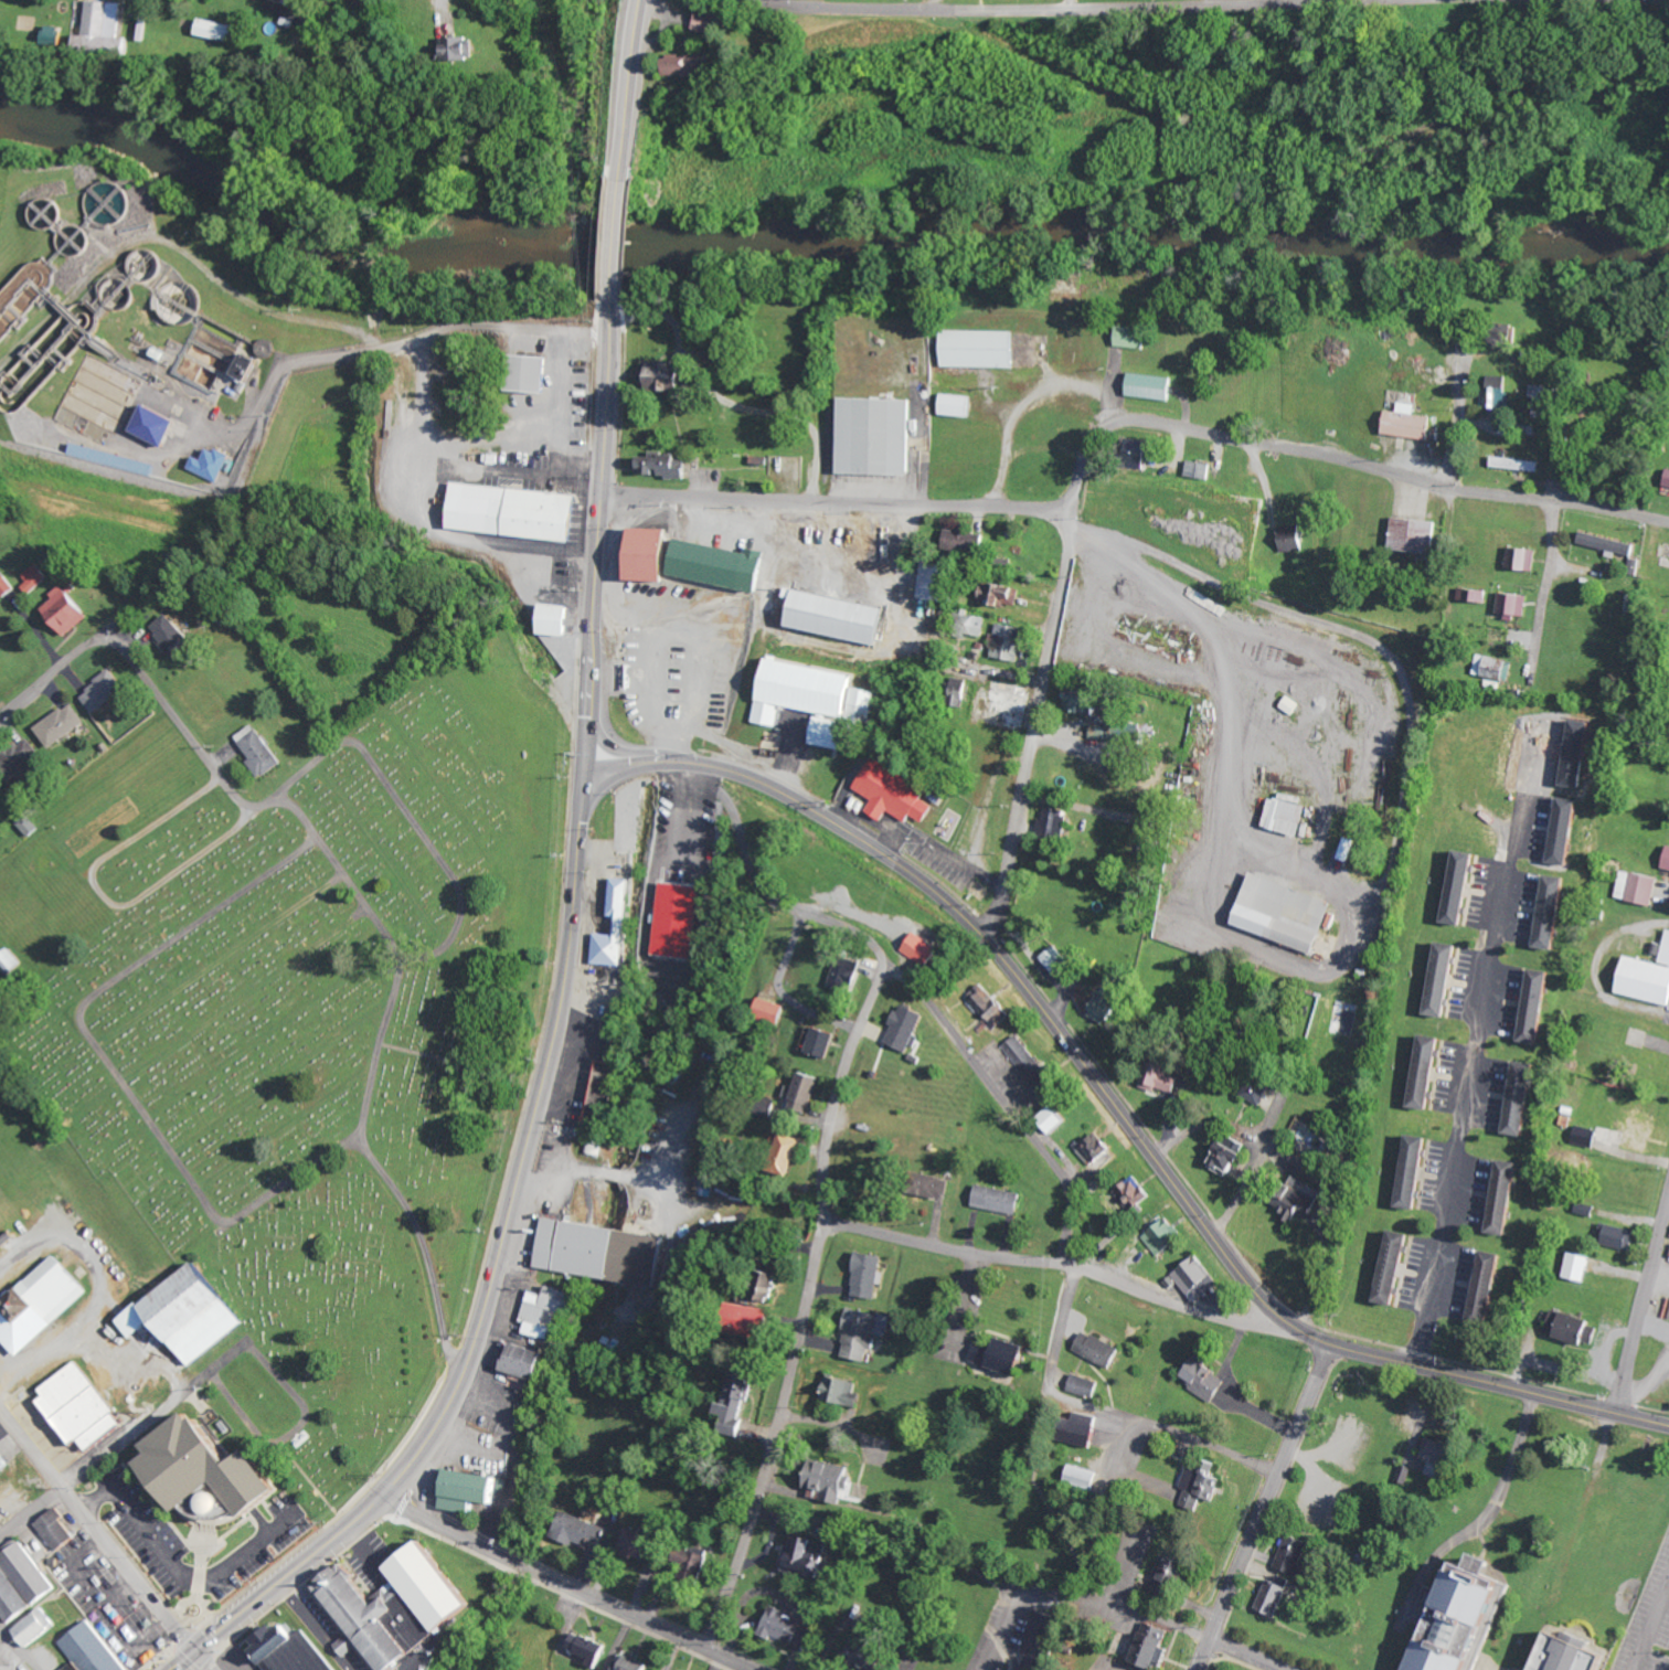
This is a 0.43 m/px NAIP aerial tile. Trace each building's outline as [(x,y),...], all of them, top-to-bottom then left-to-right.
[(298,30),(300,23),(319,30),(323,18),(274,0),(270,0),(267,9),(288,17),(285,25),(298,30)] [(727,9),(702,1),(693,29),(718,37),(727,9)] [(125,3),(92,2),(90,39),(85,39),(85,57),(129,59),(130,39),(123,38),(125,3)] [(202,35),(238,43),(242,27),(205,19),(202,35)] [(479,39),(450,39),(450,62),(479,62),(479,39)] [(668,77),(703,76),(702,56),(667,58),(668,77)] [(1149,328),(1117,327),(1116,347),(1148,348),(1149,328)] [(1019,368),(1020,331),(945,330),(945,367),(1019,368)] [(262,340),(261,355),(278,357),(279,342),(262,340)] [(255,381),(266,360),(251,353),(241,373),(255,381)] [(523,391),(552,392),(553,356),(524,355),(523,391)] [(645,388),(690,390),(690,373),(681,373),(681,363),(646,362),(645,388)] [(1128,396),(1174,401),(1177,377),(1130,373),(1128,396)] [(1485,408),(1508,409),(1509,377),(1486,376),(1485,408)] [(1557,419),(1559,387),(1532,386),(1531,397),(1537,398),(1536,418),(1557,419)] [(975,416),(976,396),(945,394),(945,415),(975,416)] [(842,473),(914,475),(916,399),(844,397),(842,473)] [(1419,404),(1403,402),(1403,412),(1391,411),(1389,435),(1435,439),(1436,416),(1418,415),(1419,404)] [(188,468),(216,483),(230,457),(209,445),(201,460),(194,457),(188,468)] [(641,475),(690,477),(690,468),(683,467),(684,456),(641,454),(641,475)] [(1542,471),(1543,460),(1496,458),(1495,469),(1542,471)] [(1188,475),(1213,480),(1216,464),(1191,459),(1188,475)] [(583,495),(461,482),(456,529),(578,542),(583,495)] [(1436,554),(1441,523),(1397,516),(1392,548),(1436,554)] [(1282,529),(1287,552),(1310,548),(1305,524),(1282,529)] [(677,532),(639,526),(630,577),(672,583),(673,575),(766,590),(772,552),(752,549),(752,550),(684,539),(682,552),(674,551),(677,532)] [(985,535),(972,535),(972,529),(946,528),(945,549),(985,550),(985,535)] [(1638,545),(1582,531),(1579,542),(1617,552),(1635,557),(1638,545)] [(1537,572),(1540,550),(1513,546),(1510,567),(1537,572)] [(925,600),(955,601),(956,563),(926,562),(925,600)] [(22,583),(32,594),(51,577),(41,565),(22,583)] [(9,576),(0,582),(0,589),(6,598),(18,590),(9,576)] [(69,636),(93,615),(65,584),(54,595),(57,598),(45,609),(69,636)] [(990,592),(988,603),(1020,606),(1022,587),(998,584),(997,593),(990,592)] [(891,607),(791,588),(789,597),(795,598),(790,627),(883,645),(891,607)] [(1489,601),(1490,590),(1463,589),(1463,600),(1489,601)] [(1529,616),(1531,595),(1500,592),(1498,613),(1529,616)] [(541,635),(574,635),(574,605),(546,605),(546,616),(541,616),(541,635)] [(153,629),(178,656),(196,640),(171,613),(153,629)] [(958,634),(985,636),(987,615),(959,613),(958,634)] [(1028,628),(999,622),(997,635),(992,634),(990,645),(995,646),(993,656),(1020,662),(1028,628)] [(1515,663),(1479,654),(1474,674),(1510,683),(1515,663)] [(783,708),(818,714),(812,744),(863,753),(874,691),(855,687),(857,674),(772,659),(761,723),(780,726),(783,708)] [(95,712),(129,692),(116,672),(82,692),(95,712)] [(1092,713),(1096,692),(1069,686),(1065,708),(1092,713)] [(36,729),(50,749),(88,723),(74,702),(36,729)] [(1093,721),(1092,740),(1125,741),(1126,723),(1093,721)] [(261,778),(283,765),(260,723),(238,736),(261,778)] [(9,745),(19,777),(42,769),(31,738),(9,745)] [(930,790),(877,757),(857,789),(876,801),(869,812),(884,821),(890,811),(908,823),(913,815),(926,823),(937,806),(925,799),(930,790)] [(1304,799),(1274,793),(1268,829),(1310,836),(1312,822),(1308,822),(1311,806),(1303,805),(1304,799)] [(1583,800),(1563,798),(1557,864),(1577,866),(1583,800)] [(1068,837),(1070,809),(1043,808),(1041,836),(1068,837)] [(31,838),(42,829),(30,815),(19,823),(31,838)] [(1349,861),(1356,840),(1346,837),(1339,858),(1349,861)] [(1449,922),(1468,926),(1482,855),(1463,851),(1449,922)] [(1655,905),(1660,878),(1622,871),(1618,899),(1655,905)] [(1319,954),(1338,902),(1256,873),(1238,926),(1319,954)] [(1562,951),(1572,878),(1552,875),(1542,948),(1562,951)] [(629,967),(637,880),(619,878),(615,916),(622,917),(620,936),(601,934),(598,964),(629,967)] [(693,960),(702,887),(664,882),(655,955),(693,960)] [(931,969),(944,949),(918,932),(905,953),(931,969)] [(1662,963),(1626,956),(1618,993),(1668,1004),(1668,932),(1662,963)] [(1431,1014),(1452,1018),(1464,946),(1444,943),(1431,1014)] [(10,976),(22,966),(11,952),(0,961),(0,963),(10,976)] [(850,993),(852,985),(858,987),(865,966),(842,958),(833,987),(850,993)] [(1545,1045),(1558,973),(1538,969),(1525,1042),(1545,1045)] [(992,1023),(1008,1006),(985,985),(969,1002),(992,1023)] [(1123,998),(1101,988),(1089,1016),(1111,1026),(1123,998)] [(779,1025),(786,1006),(762,998),(755,1017),(779,1025)] [(889,1043),(914,1053),(921,1036),(920,1036),(930,1014),(906,1004),(889,1043)] [(837,1033),(809,1026),(803,1051),(831,1058),(837,1033)] [(1043,1100),(1060,1087),(1020,1034),(1004,1047),(1043,1100)] [(1415,1107),(1434,1111),(1448,1039),(1429,1035),(1415,1107)] [(1145,1084),(1182,1094),(1186,1079),(1170,1074),(1172,1065),(1152,1060),(1145,1084)] [(589,1121),(608,1124),(616,1075),(633,1078),(634,1067),(599,1061),(589,1121)] [(1511,1135),(1532,1137),(1541,1064),(1520,1062),(1511,1135)] [(812,1114),(821,1078),(801,1073),(792,1109),(812,1114)] [(1242,1095),(1263,1107),(1273,1088),(1253,1076),(1242,1095)] [(1070,1123),(1059,1105),(1041,1117),(1052,1135),(1070,1123)] [(1595,1151),(1601,1132),(1578,1124),(1571,1143),(1595,1151)] [(769,1170),(792,1177),(802,1139),(779,1133),(769,1170)] [(1423,1210),(1434,1138),(1414,1135),(1404,1207),(1423,1210)] [(1247,1152),(1225,1141),(1212,1168),(1235,1179),(1247,1152)] [(1525,1163),(1504,1160),(1495,1234),(1515,1237),(1525,1163)] [(1130,1215),(1156,1201),(1142,1175),(1115,1189),(1130,1215)] [(1314,1213),(1327,1194),(1298,1175),(1278,1207),(1288,1212),(1285,1217),(1294,1222),(1298,1216),(1306,1221),(1312,1212),(1314,1213)] [(950,1199),(952,1178),(929,1176),(927,1196),(950,1199)] [(976,1206),(1022,1216),(1027,1195),(981,1184),(976,1206)] [(545,1215),(667,1236),(657,1291),(536,1273),(545,1215)] [(1158,1258),(1187,1240),(1173,1218),(1144,1235),(1158,1258)] [(1634,1249),(1637,1230),(1603,1224),(1600,1244),(1634,1249)] [(1381,1301),(1400,1306),(1417,1235),(1398,1231),(1381,1301)] [(1476,1323),(1497,1326),(1507,1254),(1486,1251),(1476,1323)] [(1594,1258),(1573,1252),(1566,1277),(1587,1283),(1594,1258)] [(886,1258),(863,1253),(854,1295),(878,1300),(886,1258)] [(1222,1283),(1199,1254),(1173,1275),(1197,1304),(1222,1283)] [(94,1294),(61,1256),(0,1309),(0,1334),(20,1357),(94,1294)] [(136,1339),(158,1322),(192,1366),(249,1324),(203,1262),(123,1322),(136,1339)] [(781,1276),(764,1271),(757,1298),(774,1303),(781,1276)] [(536,1281),(585,1295),(571,1348),(521,1332),(536,1281)] [(773,1309),(747,1306),(744,1337),(770,1340),(773,1309)] [(1600,1323),(1555,1308),(1547,1331),(1593,1346),(1600,1323)] [(893,1316),(851,1309),(843,1357),(869,1362),(871,1349),(876,1350),(879,1336),(889,1338),(893,1316)] [(1116,1369),(1125,1348),(1086,1331),(1077,1352),(1116,1369)] [(512,1340),(548,1353),(535,1390),(500,1375),(512,1340)] [(1033,1346),(1003,1340),(1001,1348),(979,1343),(975,1366),(1026,1377),(1033,1346)] [(1219,1407),(1235,1383),(1197,1356),(1180,1380),(1219,1407)] [(44,1389),(49,1397),(44,1401),(76,1446),(84,1440),(92,1451),(127,1426),(80,1362),(44,1389)] [(754,1377),(729,1372),(720,1415),(728,1417),(727,1425),(744,1429),(754,1377)] [(1100,1398),(1103,1381),(1074,1375),(1071,1392),(1100,1398)] [(859,1383),(830,1376),(824,1399),(862,1409),(865,1398),(856,1396),(859,1383)] [(190,1511),(196,1506),(208,1517),(223,1521),(238,1520),(254,1514),(259,1521),(294,1492),(259,1453),(245,1465),(198,1410),(156,1446),(162,1454),(150,1465),(190,1511)] [(1102,1446),(1103,1415),(1075,1414),(1073,1445),(1102,1446)] [(1431,1462),(1427,1475),(1448,1482),(1461,1447),(1430,1436),(1422,1459),(1431,1462)] [(1,1447),(0,1448),(0,1475),(14,1466),(1,1447)] [(826,1501),(851,1505),(857,1469),(814,1462),(809,1490),(827,1492),(826,1501)] [(1181,1505),(1202,1514),(1208,1498),(1217,1501),(1225,1478),(1187,1464),(1179,1485),(1187,1488),(1181,1505)] [(1066,1483),(1096,1491),(1101,1473),(1071,1465),(1066,1483)] [(480,1502),(506,1506),(510,1479),(443,1469),(439,1496),(447,1497),(445,1510),(478,1515),(480,1502)] [(60,1553),(79,1538),(66,1521),(69,1519),(61,1508),(39,1526),(60,1553)] [(604,1551),(611,1527),(564,1512),(556,1536),(604,1551)] [(846,1523),(814,1521),(813,1536),(845,1537),(846,1523)] [(650,1560),(661,1535),(641,1527),(638,1532),(626,1527),(618,1547),(650,1560)] [(1278,1566),(1310,1579),(1315,1567),(1305,1563),(1313,1541),(1291,1533),(1278,1566)] [(786,1570),(827,1579),(832,1556),(817,1553),(820,1539),(795,1534),(786,1570)] [(11,1625),(61,1591),(28,1543),(0,1562),(0,1609),(11,1625)] [(1513,1585),(1509,1583),(1511,1577),(1504,1574),(1510,1558),(1491,1551),(1485,1564),(1466,1557),(1424,1669),(1482,1669),(1513,1585)] [(1190,1562),(1171,1555),(1158,1589),(1178,1596),(1190,1562)] [(416,1657),(398,1669),(377,1669),(309,1586),(342,1564),(375,1608),(386,1600),(397,1613),(385,1621),(416,1657)] [(1282,1616),(1292,1585),(1271,1577),(1260,1608),(1282,1616)] [(763,1631),(812,1650),(819,1630),(784,1617),(787,1609),(773,1604),(763,1631)] [(61,1625),(48,1606),(17,1627),(30,1646),(61,1625)] [(289,1616),(335,1669),(258,1669),(243,1650),(289,1616)] [(76,1663),(67,1669),(131,1669),(93,1618),(61,1642),(76,1663)] [(1146,1622),(1138,1661),(1164,1667),(1172,1628),(1146,1622)] [(1558,1628),(1543,1669),(1607,1669),(1615,1649),(1558,1628)] [(568,1647),(590,1656),(588,1663),(599,1668),(609,1645),(576,1630),(568,1647)] [(340,1644),(350,1655),(363,1644),(353,1633),(340,1644)] [(878,1669),(885,1650),(854,1639),(848,1658),(878,1669)] [(652,1664),(622,1649),(612,1669),(649,1669),(652,1664)]
